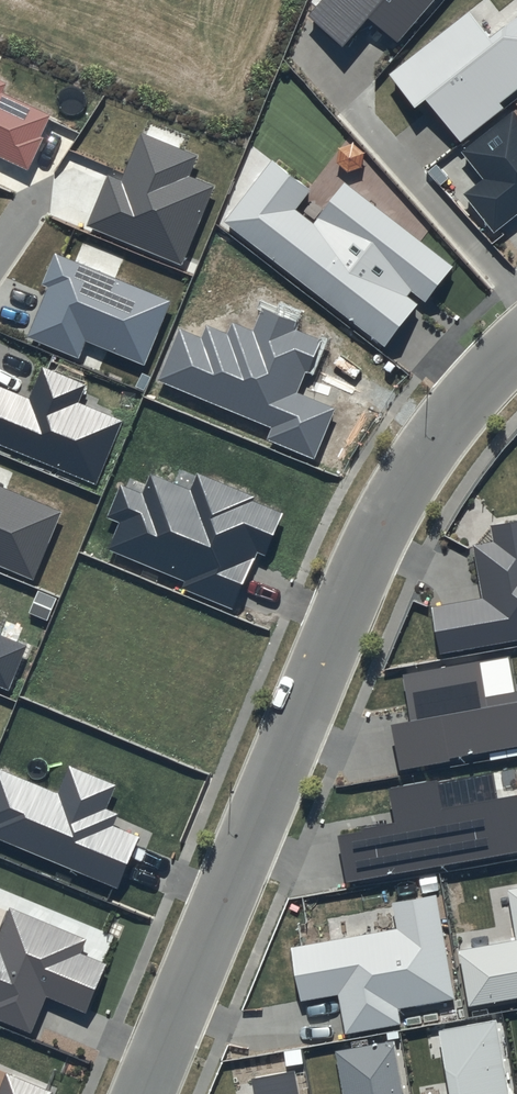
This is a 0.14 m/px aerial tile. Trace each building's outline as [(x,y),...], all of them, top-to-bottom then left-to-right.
[(309,16),(343,44),(367,16),(398,43),(434,0),(322,0),(309,16)] [(389,74),(415,107),(426,99),(459,142),(503,107),(500,103),(516,90),(516,15),(489,37),(469,11),(389,74)] [(0,81),(0,157),(28,170),(43,138),(40,137),(50,115),(1,93),(6,83),(0,81)] [(459,152),(481,179),(462,194),(492,232),(516,213),(516,115),(512,110),(459,152)] [(197,155),(140,132),(120,181),(107,175),(87,225),(181,263),(212,187),(188,177),(197,155)] [(271,159),(223,222),(385,347),(417,305),(406,296),(410,291),(426,304),(455,267),(345,182),(313,223),(295,210),(311,190),(271,159)] [(170,301),(54,253),(41,284),(47,287),(27,336),(79,358),(86,342),(144,365),(170,301)] [(297,323),(262,309),(253,331),(232,323),(227,334),(207,325),(201,338),(180,330),(159,381),(272,426),(267,439),(315,458),(335,408),(297,393),(305,373),(309,375),(323,341),(294,329),(297,323)] [(42,366),(28,400),(0,388),(0,444),(96,484),(123,421),(78,402),(86,385),(42,366)] [(254,497),(197,474),(190,490),(151,474),(143,494),(118,484),(104,518),(118,523),(108,549),(186,581),(182,588),(233,609),(256,553),(266,557),(284,514),(253,501),(254,497)] [(0,485),(0,567),(33,580),(62,512),(0,485)] [(491,525),(493,540),(473,545),(481,597),(431,607),(438,655),(516,641),(516,521),(491,525)] [(7,690),(26,646),(0,635),(0,687),(7,690)] [(510,656),(403,675),(410,722),(392,726),(400,770),(449,761),(516,748),(516,693),(510,656)] [(69,767),(58,793),(0,769),(0,840),(117,890),(139,838),(112,826),(117,814),(105,809),(115,786),(69,767)] [(389,788),(395,822),(338,834),(347,883),(516,851),(516,795),(496,798),(491,771),(389,788)] [(507,891),(515,939),(458,950),(469,1006),(516,997),(516,889),(507,891)] [(436,895),(392,902),(396,928),(290,947),(300,1003),(337,995),(344,1033),(399,1025),(397,1009),(454,999),(436,895)] [(31,1034),(46,998),(87,1014),(107,965),(79,953),(85,939),(9,907),(0,929),(0,1021),(31,1034)] [(437,1032),(449,1093),(508,1093),(495,1021),(437,1032)] [(334,1052),(342,1093),(403,1093),(394,1041),(334,1052)] [(294,1071),(252,1078),(255,1093),(298,1093),(294,1071)] [(52,1093),(6,1074),(0,1088),(0,1093),(52,1093)]
